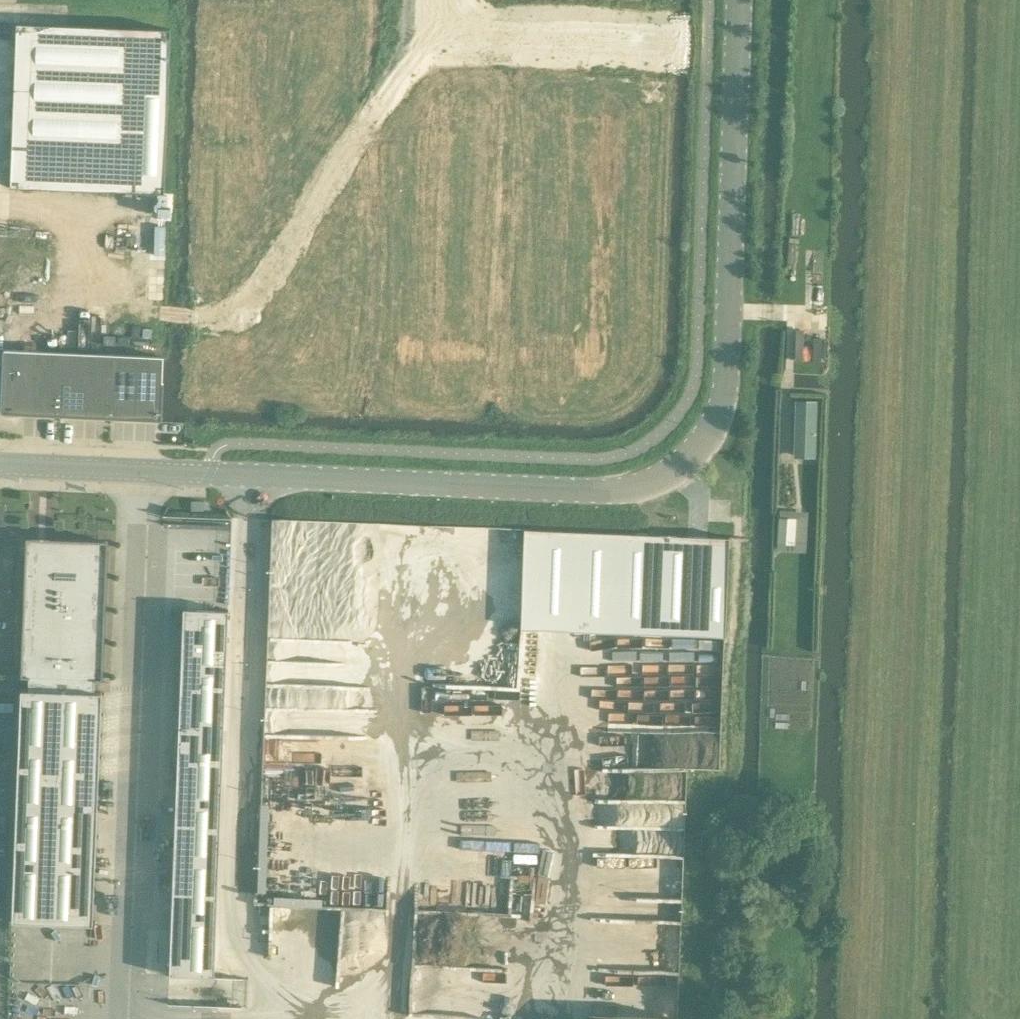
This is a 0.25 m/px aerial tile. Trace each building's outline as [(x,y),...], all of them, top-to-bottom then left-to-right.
[(163,193),(170,30),(18,24),(11,187),(163,193)] [(4,350),(1,413),(159,420),(162,358),(4,350)] [(796,401),(794,458),(815,458),(817,401),(796,401)] [(778,517),(777,544),(795,545),(796,518),(778,517)] [(524,530),(520,628),(724,636),(728,538),(524,530)] [(102,678),(107,542),(28,539),(22,675),(30,675),(29,689),(22,689),(13,920),(92,923),(101,693),(93,692),(94,678),(102,678)] [(213,976),(228,611),(184,609),(170,974),(213,976)]
